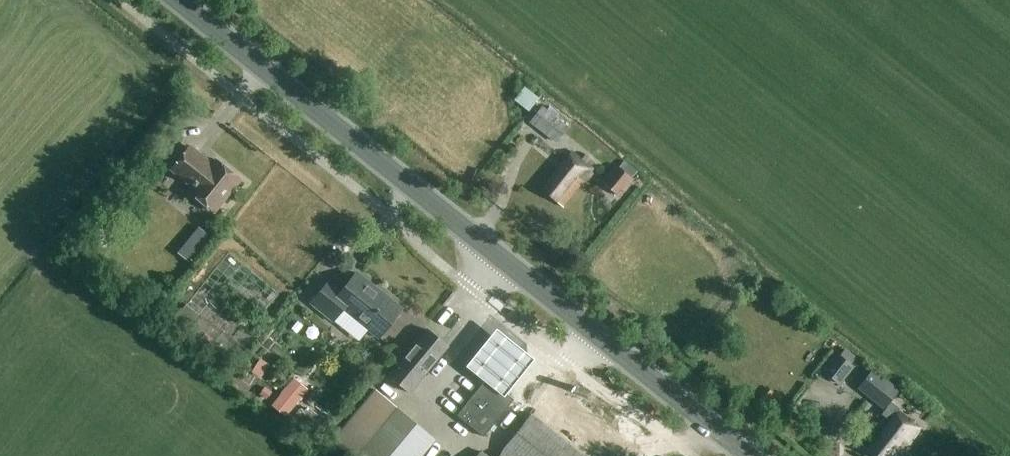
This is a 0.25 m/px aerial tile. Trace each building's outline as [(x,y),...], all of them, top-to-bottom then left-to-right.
[(524,88),(514,100),(528,111),(538,99),(524,88)] [(556,142),(568,128),(556,118),(559,114),(549,107),(546,110),(541,106),(534,116),(530,121),(556,142)] [(211,163),(188,146),(171,170),(187,182),(189,180),(196,185),(189,194),(214,213),(240,178),(214,159),(211,163)] [(540,189),(544,192),(564,208),(594,171),(573,155),(569,152),(540,189)] [(624,161),(619,168),(632,178),(637,171),(624,161)] [(615,165),(602,183),(618,196),(632,178),(619,168),(615,165)] [(327,283),(311,302),(333,321),(343,308),(368,329),(379,337),(401,310),(403,308),(356,270),(340,290),(329,280),(327,283)] [(186,305),(176,318),(189,327),(198,314),(186,305)] [(409,394),(448,347),(426,329),(388,376),(409,394)] [(468,363),(484,375),(507,393),(517,380),(530,364),(533,359),(494,329),(492,332),(479,349),(468,363)] [(214,359),(222,349),(213,341),(205,351),(214,359)] [(822,371),(823,371),(839,384),(853,367),(851,365),(857,358),(845,348),(839,355),(837,354),(836,353),(822,371)] [(872,371),(859,388),(883,407),(885,406),(887,407),(882,414),(889,420),(899,409),(889,401),(896,391),(872,371)] [(285,416),(295,405),(307,389),(293,378),(281,393),(272,405),(285,416)] [(483,436),(513,398),(490,381),(483,381),(456,415),(483,436)] [(773,392),(766,387),(760,395),(766,400),(773,392)] [(353,455),(420,455),(435,438),(375,388),(332,439),(353,455)] [(293,417),(298,421),(315,435),(325,422),(308,408),(305,412),(300,409),(293,417)] [(899,409),(889,420),(866,450),(874,455),(900,455),(922,427),(899,409)] [(504,454),(507,455),(583,455),(534,416),(504,454)]
